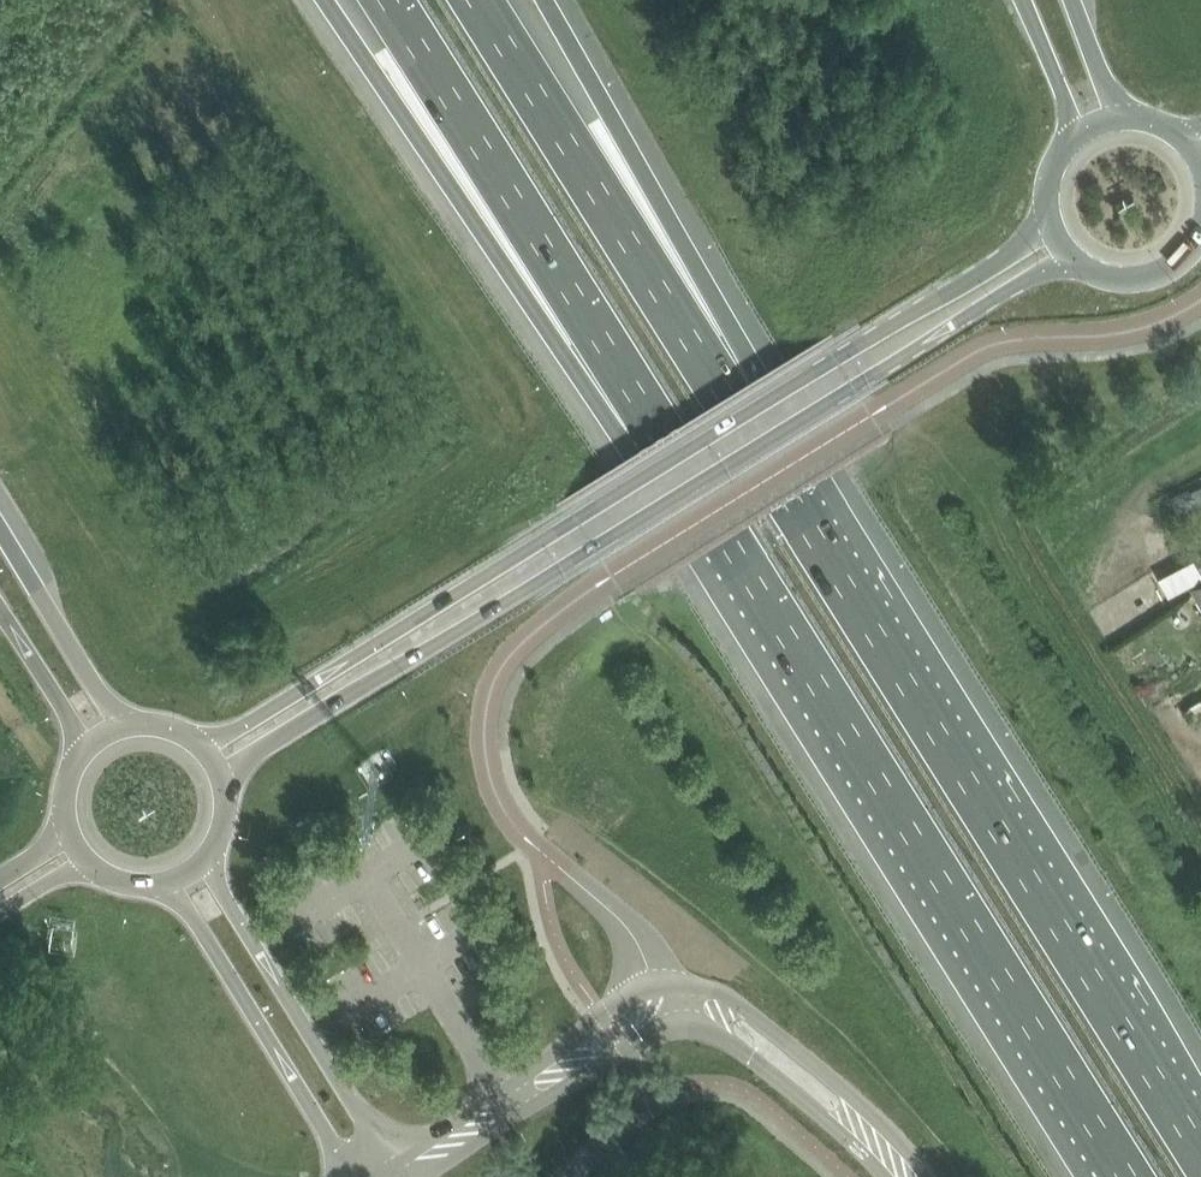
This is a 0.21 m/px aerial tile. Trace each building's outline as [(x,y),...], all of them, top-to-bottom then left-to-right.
[(1170,496),(1177,513),(1200,502),(1200,487),(1192,491),(1190,486),(1170,496)] [(1169,595),(1194,582),(1184,563),(1159,576),(1169,595)] [(383,751),(360,761),(370,784),(393,774),(383,751)]
